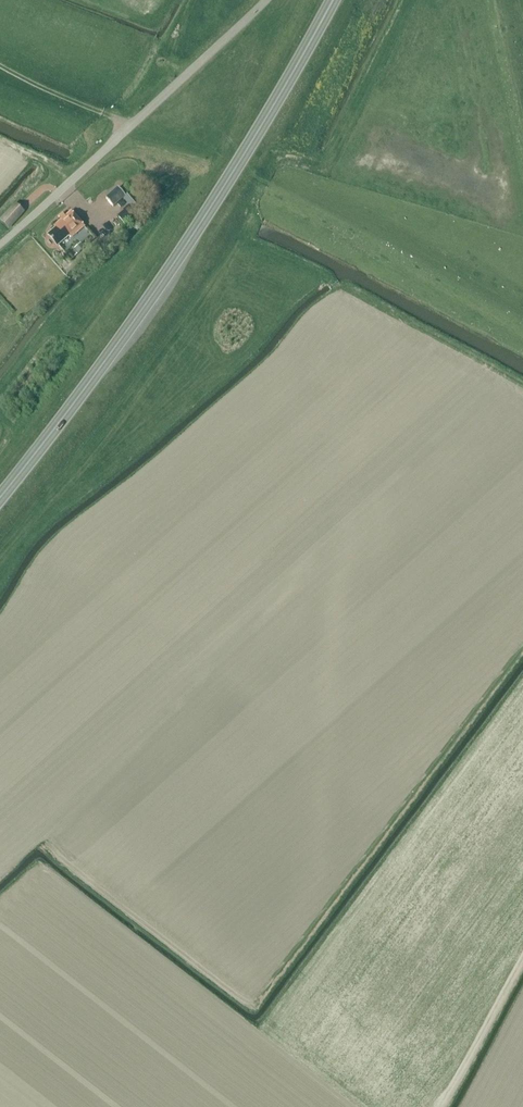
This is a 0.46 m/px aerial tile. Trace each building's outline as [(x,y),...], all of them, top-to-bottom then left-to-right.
[(118,188),(106,199),(113,207),(122,199),(125,197),(125,196),(129,192),(123,185),(119,189),(118,188)] [(133,206),(125,213),(130,219),(138,211),(139,201),(130,192),(125,197),(133,206)] [(16,204),(1,221),(8,228),(24,211),(16,204)] [(48,235),(57,246),(70,235),(72,237),(84,227),(71,211),(54,226),(56,228),(48,235)] [(80,243),(75,248),(79,252),(84,247),(80,243)]
